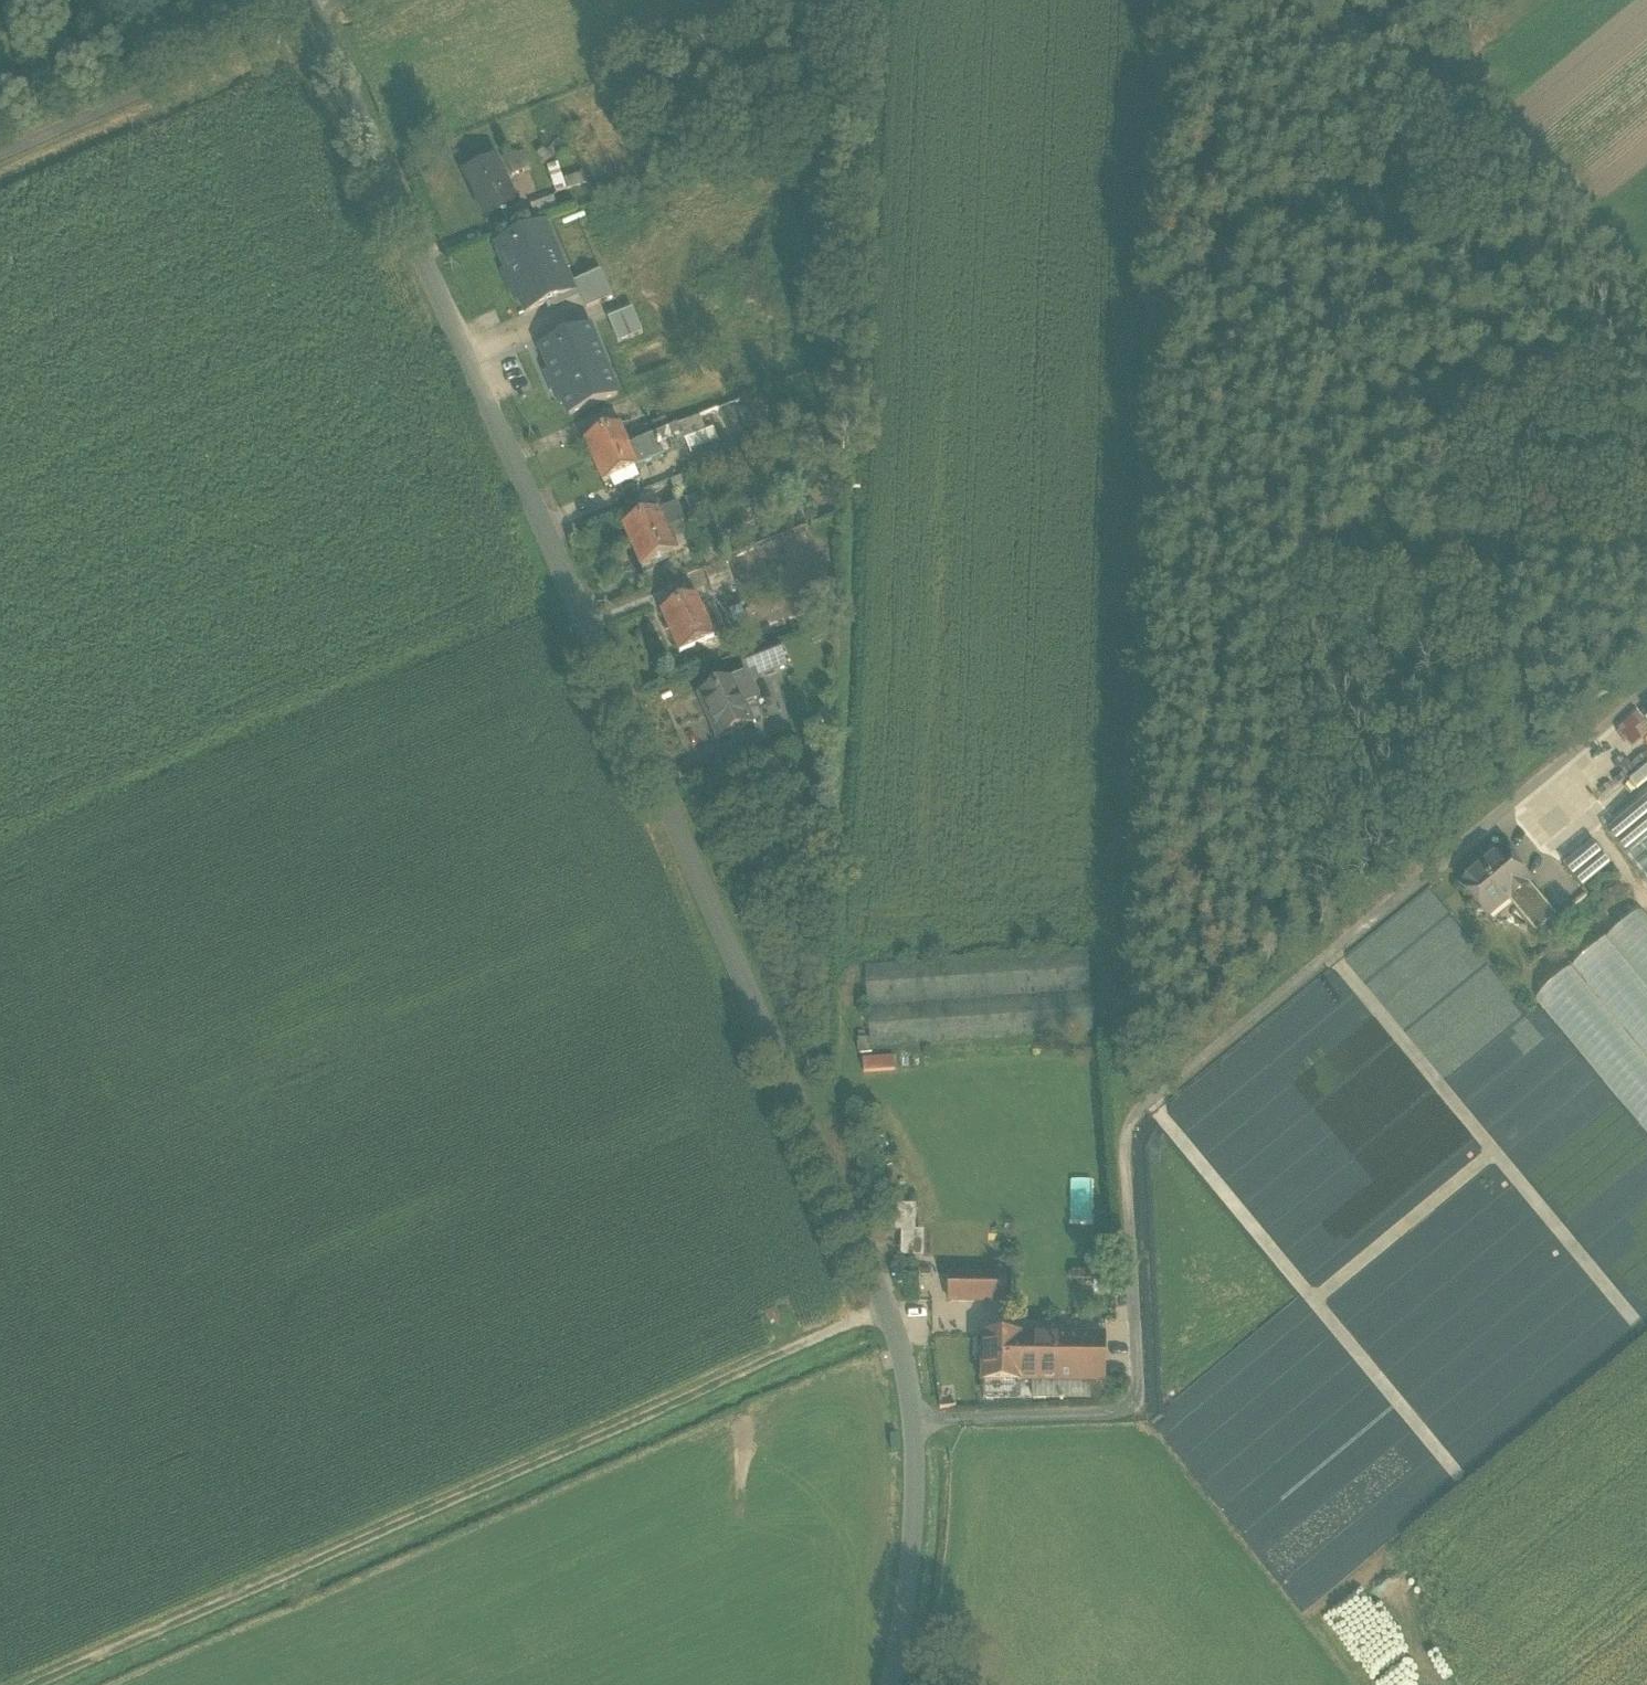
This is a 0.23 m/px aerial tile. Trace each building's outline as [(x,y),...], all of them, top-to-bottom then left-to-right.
[(515,154),(499,161),(507,179),(523,171),(515,154)] [(497,158),(464,173),(485,220),(518,204),(507,179),(499,161),(497,158)] [(554,199),(532,207),(536,220),(559,212),(554,199)] [(544,225),(496,246),(508,273),(503,275),(515,301),(519,300),(525,313),(573,292),(544,225)] [(631,308),(607,317),(617,341),(640,332),(631,308)] [(561,417),(619,395),(591,321),(533,343),(561,417)] [(682,443),(680,437),(661,445),(661,447),(659,448),(664,458),(672,455),(680,473),(751,445),(748,438),(762,432),(751,405),(738,411),(735,405),(700,418),(707,433),(682,443)] [(682,414),(645,427),(650,438),(675,427),(685,423),(682,414)] [(707,433),(700,418),(700,417),(685,423),(675,427),(680,437),(682,443),(707,433)] [(619,426),(585,441),(595,462),(629,447),(622,432),(628,430),(626,425),(620,428),(619,426)] [(629,447),(595,462),(604,483),(610,480),(615,490),(638,479),(634,470),(639,468),(639,469),(664,458),(659,448),(661,447),(661,445),(680,437),(675,427),(650,438),(629,447)] [(695,474),(672,483),(677,495),(699,487),(695,474)] [(644,491),(638,479),(615,490),(620,501),(644,491)] [(688,501),(695,519),(745,499),(737,480),(688,501)] [(672,508),(664,512),(666,516),(661,519),(667,532),(680,526),(672,508)] [(657,511),(623,526),(633,547),(667,532),(661,519),(666,516),(664,512),(659,514),(657,511)] [(680,526),(667,532),(676,553),(689,547),(680,526)] [(667,532),(633,547),(642,568),(676,553),(667,532)] [(726,562),(705,570),(713,592),(734,584),(726,562)] [(695,596),(661,611),(680,653),(715,638),(695,596)] [(775,642),(738,656),(746,675),(747,675),(750,681),(786,667),(775,642)] [(746,675),(699,696),(718,738),(753,723),(745,705),(758,700),(750,681),(747,675),(746,675)] [(1623,854),(1646,883),(1646,834),(1623,854)] [(1581,887),(1609,863),(1589,841),(1562,864),(1581,887)] [(1498,855),(1460,886),(1472,900),(1470,907),(1477,916),(1484,915),(1487,918),(1508,901),(1529,883),(1530,882),(1519,869),(1513,873),(1498,855)] [(1529,883),(1508,901),(1536,934),(1557,916),(1529,883)] [(1641,911),(1536,998),(1646,1132),(1646,918),(1641,911)] [(1088,949),(865,965),(871,1048),(1094,1032),(1088,949)] [(869,1037),(859,1038),(860,1053),(870,1052),(869,1037)] [(894,1057),(863,1059),(864,1071),(895,1070),(894,1057)] [(917,1230),(915,1230),(913,1203),(897,1204),(900,1254),(919,1253),(917,1230)] [(1004,1275),(950,1274),(949,1301),(1004,1301),(1004,1275)] [(1021,1336),(983,1336),(982,1382),(1021,1382),(1021,1381),(1022,1337),(1021,1336)] [(1105,1338),(1022,1337),(1021,1381),(1034,1381),(1090,1382),(1105,1382),(1105,1338)] [(1090,1382),(1034,1381),(1033,1399),(1060,1399),(1060,1402),(1063,1402),(1063,1399),(1090,1400),(1090,1382)]
